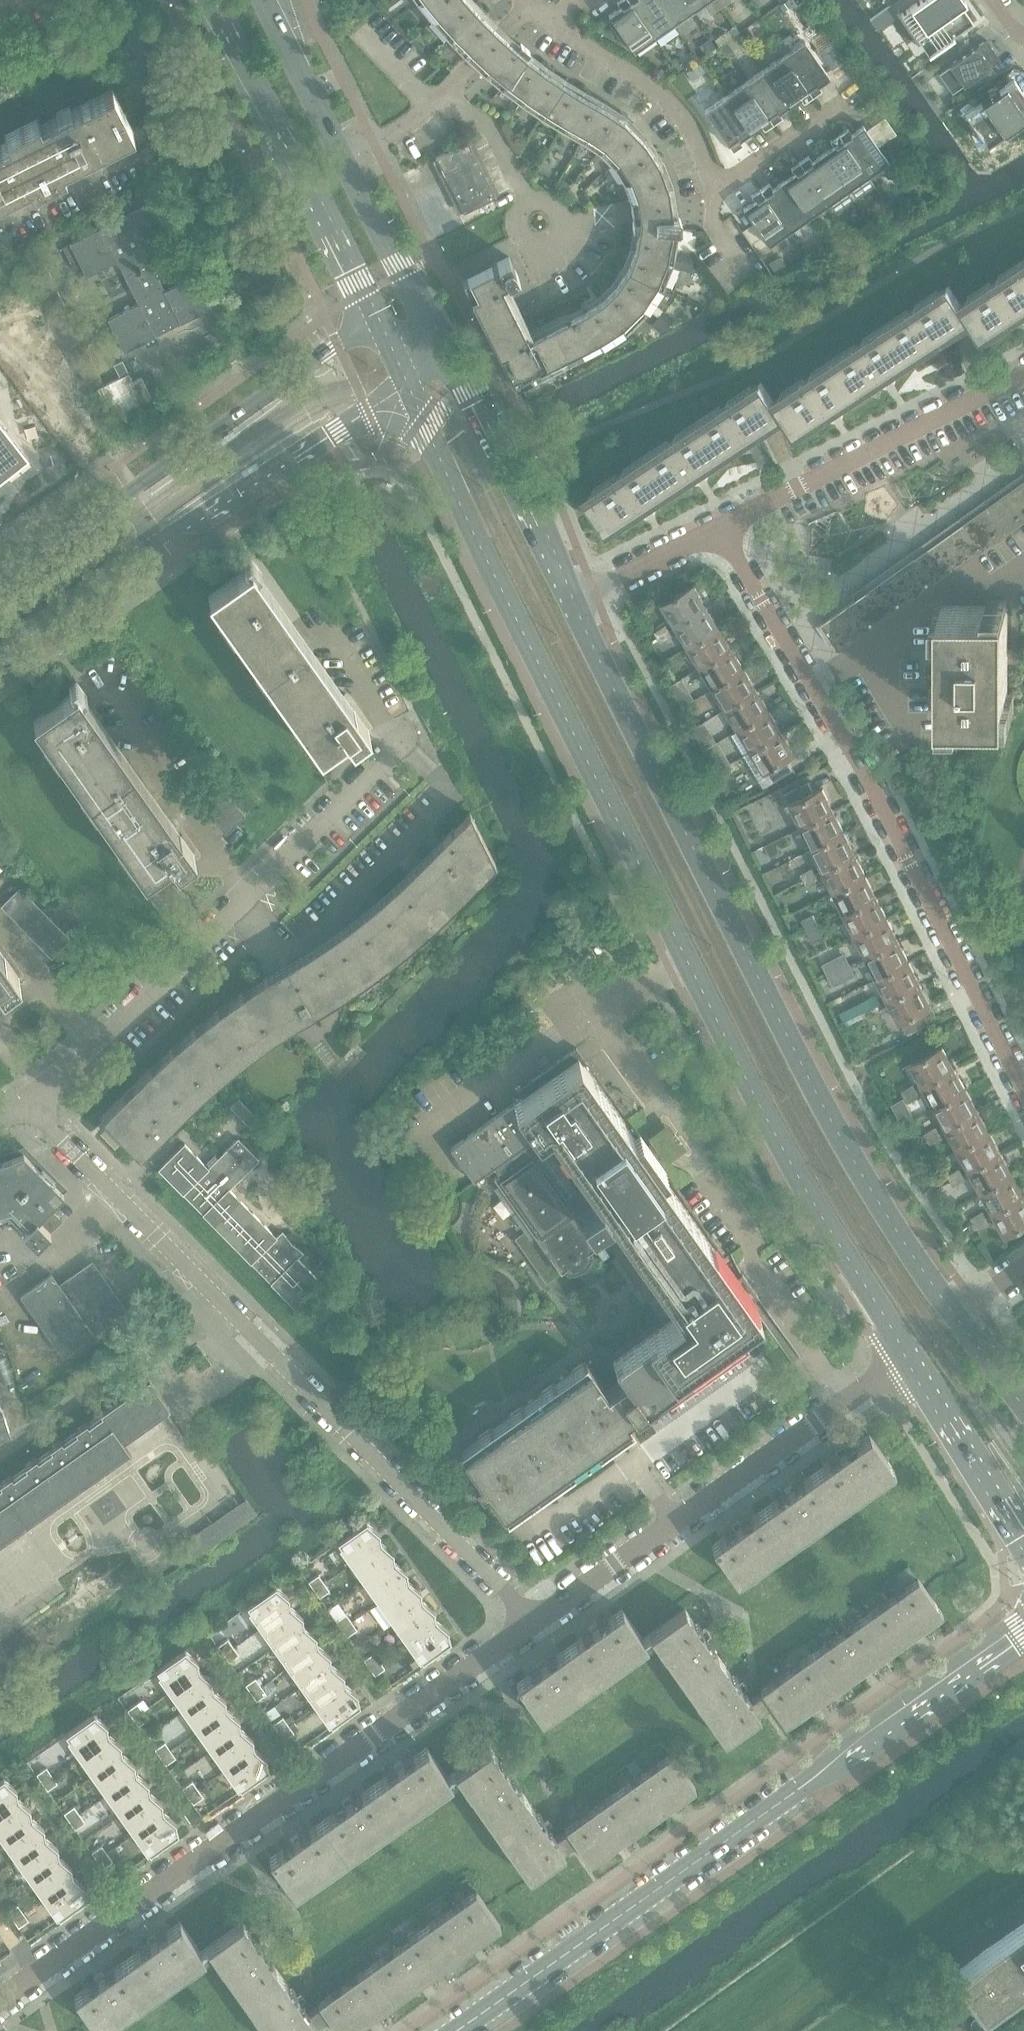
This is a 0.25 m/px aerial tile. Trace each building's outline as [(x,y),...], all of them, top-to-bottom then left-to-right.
[(457,0),(419,0),(417,1),(432,20),(456,1),(457,0)] [(456,1),(432,20),(448,38),(481,7),(477,2),(472,5),(468,0),(457,0),(456,1)] [(628,0),(620,0),(617,2),(620,7),(609,15),(634,52),(655,38),(628,0)] [(657,0),(628,0),(655,38),(674,24),(657,0)] [(687,0),(657,0),(674,24),(694,10),(687,0)] [(716,0),(687,0),(694,10),(703,4),(710,15),(721,7),(716,0)] [(779,6),(783,12),(791,6),(787,0),(786,0),(779,6)] [(898,16),(924,54),(969,22),(954,0),(921,0),(898,16)] [(890,5),(870,20),(878,30),(898,16),(890,5)] [(466,56),(494,28),(483,16),(487,12),(481,7),(448,38),(466,56)] [(720,46),(739,32),(734,26),(734,25),(715,39),(720,46)] [(753,36),(747,27),(739,32),(745,41),(753,36)] [(517,48),(516,47),(509,42),(501,34),(494,28),(466,56),(477,66),(483,72),(494,81),(501,86),(527,56),(531,52),(521,43),(517,48)] [(822,32),(818,35),(822,41),(827,38),(822,32)] [(709,38),(698,45),(705,54),(716,47),(709,38)] [(986,40),(938,73),(952,93),(983,72),(991,66),(1000,59),(986,40)] [(735,52),(727,41),(719,46),(727,57),(735,52)] [(830,78),(804,41),(784,55),(813,97),(822,90),(818,86),(830,78)] [(521,101),(547,65),(531,52),(527,56),(501,86),(521,101)] [(813,97),(784,55),(764,69),(790,106),(800,98),(804,103),(813,97)] [(688,70),(686,72),(691,80),(705,70),(700,62),(699,63),(688,70)] [(541,115),(566,77),(553,69),(547,65),(521,101),(541,115)] [(790,106),(764,69),(744,82),(773,124),(782,118),(779,113),(790,106)] [(561,128),(584,89),(578,85),(566,77),(541,115),(561,128)] [(964,113),(987,146),(1023,120),(1023,94),(1014,79),(964,113)] [(773,124),(744,82),(725,96),(750,133),(761,125),(764,130),(773,124)] [(62,166),(133,131),(112,89),(41,124),(38,118),(21,126),(49,182),(66,173),(62,166)] [(583,139),(603,100),(590,92),(584,89),(561,128),(583,139)] [(750,133),(725,96),(704,110),(733,152),(743,145),(740,140),(750,133)] [(599,150),(627,115),(621,110),(603,100),(583,139),(599,150)] [(612,164),(648,135),(633,121),(627,115),(599,150),(612,164)] [(889,162),(863,125),(851,133),(848,128),(839,134),(868,176),(889,162)] [(21,126),(4,134),(7,141),(0,145),(0,197),(28,183),(32,190),(49,182),(21,126)] [(875,186),(868,176),(839,134),(830,141),(833,146),(823,153),(855,200),(875,186)] [(663,160),(659,153),(648,135),(612,164),(623,180),(664,162),(663,160)] [(488,183),(477,160),(475,161),(467,144),(469,143),(468,142),(436,158),(436,159),(438,158),(444,169),(442,170),(456,199),(458,198),(465,211),(463,212),(463,213),(496,197),(495,196),(493,196),(487,184),(488,183)] [(915,161),(906,149),(895,157),(904,169),(915,161)] [(855,200),(823,153),(812,161),(809,156),(800,162),(829,204),(835,214),(855,200)] [(678,215),(673,187),(664,162),(623,180),(629,198),(632,218),(632,219),(632,227),(638,228),(677,229),(677,230),(678,230),(680,228),(680,218),(678,216),(678,215)] [(829,204),(800,162),(791,168),(794,173),(783,180),(809,217),(829,204)] [(809,217),(783,180),(773,188),(769,183),(760,189),(789,231),(809,217)] [(789,231),(760,189),(751,196),(756,203),(752,206),(751,203),(743,208),(769,245),(789,231)] [(673,258),(677,230),(677,229),(638,228),(634,248),(673,258)] [(662,285),(673,258),(634,248),(627,267),(662,285)] [(693,265),(695,257),(678,252),(676,259),(693,265)] [(786,269),(780,258),(770,264),(776,275),(786,269)] [(691,271),(693,265),(676,259),(674,267),(691,271)] [(1023,310),(1023,266),(1023,264),(961,305),(971,319),(982,337),(1023,310)] [(646,309),(662,285),(627,267),(616,284),(646,309)] [(521,311),(507,284),(473,301),(486,328),(521,311)] [(646,309),(616,284),(601,299),(626,330),(646,309)] [(971,319),(961,305),(949,286),(888,326),(910,358),(948,333),(949,334),(971,319)] [(626,330),(601,299),(584,310),(583,310),(600,346),(626,330)] [(600,346),(583,310),(571,316),(569,314),(566,313),(562,314),(545,323),(565,363),(600,346)] [(533,379),(515,344),(532,335),(530,330),(521,311),(486,328),(516,388),(533,379)] [(673,320),(662,311),(657,318),(668,327),(673,320)] [(668,327),(657,318),(652,325),(662,333),(668,327)] [(565,363),(545,323),(530,330),(532,335),(515,344),(533,379),(565,363)] [(857,393),(910,358),(888,326),(836,361),(857,393)] [(796,433),(857,393),(836,361),(784,394),(783,395),(774,400),(774,401),(783,414),(784,415),(796,433)] [(761,430),(784,415),(783,414),(774,401),(774,400),(762,382),(701,423),(722,455),(761,429),(761,430)] [(669,489),(722,455),(701,423),(648,457),(669,489)] [(28,470),(0,434),(0,491),(28,470)] [(608,529),(669,489),(648,457),(587,497),(598,514),(608,529)] [(977,554),(1023,520),(1023,481),(821,625),(839,651),(841,651),(840,650),(977,554)] [(353,711),(307,645),(255,571),(251,566),(209,596),(319,752),(336,741),(342,750),(369,732),(354,710),(353,711)] [(708,607),(695,586),(665,604),(678,626),(708,607)] [(975,658),(975,606),(942,606),(942,658),(975,658)] [(1008,658),(1008,606),(1007,606),(975,606),(975,658),(1008,658)] [(720,628),(708,607),(678,626),(690,646),(720,628)] [(658,638),(670,631),(666,625),(655,633),(658,638)] [(733,649),(720,628),(690,646),(703,667),(733,649)] [(661,644),(674,637),(670,631),(658,638),(661,644)] [(745,669),(733,649),(703,667),(715,687),(745,669)] [(975,714),(975,658),(942,658),(942,714),(975,714)] [(1008,714),(1008,667),(1008,658),(975,658),(975,714),(1008,714)] [(757,690),(745,669),(715,687),(727,708),(757,690)] [(179,834),(139,778),(77,689),(34,719),(145,876),(161,864),(168,874),(194,855),(179,834)] [(770,710),(757,690),(727,708),(740,728),(770,710)] [(782,731),(770,710),(740,728),(752,749),(782,731)] [(787,758),(796,753),(782,731),(752,749),(773,783),(794,770),(787,758)] [(184,790),(203,773),(195,764),(176,783),(184,790)] [(192,799),(211,781),(203,773),(184,790),(192,799)] [(201,808),(220,790),(211,781),(192,799),(201,808)] [(834,811),(823,788),(791,804),(803,828),(834,811)] [(210,817),(228,799),(220,790),(201,808),(210,817)] [(218,825),(237,807),(228,799),(210,817),(218,825)] [(227,834),(245,816),(237,807),(218,825),(227,834)] [(845,832),(834,811),(803,828),(814,849),(845,832)] [(412,944),(433,925),(497,866),(469,812),(442,839),(416,866),(396,885),(375,903),(354,920),(332,936),(309,951),(267,977),(281,1000),(296,1024),(313,1014),(331,1003),(361,983),(389,963),(412,944)] [(856,854),(845,832),(814,849),(825,870),(856,854)] [(866,876),(856,854),(825,870),(835,892),(866,876)] [(816,875),(813,868),(801,875),(804,881),(816,875)] [(819,881),(816,875),(804,881),(807,886),(819,881)] [(877,897),(866,876),(835,892),(847,914),(877,897)] [(11,916),(29,898),(20,888),(1,906),(11,916)] [(888,919),(877,897),(847,914),(857,936),(888,919)] [(19,924),(37,906),(29,898),(11,916),(19,924)] [(27,932),(46,914),(37,906),(19,924),(27,932)] [(36,941),(54,923),(46,914),(27,932),(36,941)] [(820,928),(813,914),(801,920),(808,933),(820,928)] [(899,940),(888,919),(857,936),(868,956),(899,940)] [(44,950),(63,932),(54,923),(36,941),(44,950)] [(824,937),(820,928),(808,933),(813,943),(824,937)] [(52,957),(70,939),(63,932),(44,950),(52,957)] [(910,962),(899,940),(868,956),(879,978),(910,962)] [(0,953),(0,992),(19,979),(4,957),(4,958),(0,953)] [(825,963),(822,965),(828,976),(840,970),(834,959),(830,961),(825,963)] [(920,984),(910,962),(879,978),(890,1000),(920,984)] [(840,970),(828,976),(833,987),(836,986),(841,984),(845,981),(840,970)] [(230,1071),(252,1055),(272,1039),(296,1024),(281,1000),(267,977),(252,986),(256,992),(246,999),(242,993),(232,1000),(228,1003),(232,1009),(222,1016),(218,1010),(204,1021),(209,1027),(199,1034),(194,1029),(181,1040),(186,1046),(177,1053),(172,1048),(159,1060),(164,1065),(155,1074),(150,1068),(101,1117),(140,1156),(161,1135),(189,1108),(209,1089),(230,1071)] [(932,1006),(920,984),(890,1000),(907,1034),(929,1023),(923,1011),(932,1006)] [(955,1069),(943,1047),(912,1063),(924,1086),(955,1069)] [(653,1152),(640,1133),(634,1137),(583,1065),(586,1062),(586,1061),(577,1049),(576,1048),(552,1065),(542,1071),(532,1078),(516,1090),(522,1097),(514,1103),(478,1128),(472,1133),(459,1142),(457,1143),(451,1148),(450,1148),(457,1158),(462,1165),(473,1181),(474,1181),(493,1167),(498,1174),(493,1177),(560,1273),(565,1269),(566,1271),(564,1272),(565,1273),(571,1273),(577,1272),(583,1269),(587,1265),(590,1260),(592,1254),(592,1253),(589,1255),(588,1253),(604,1242),(592,1226),(609,1213),(680,1314),(624,1354),(636,1371),(656,1399),(676,1384),(739,1340),(745,1336),(740,1328),(759,1314),(750,1301),(758,1296),(755,1292),(742,1273),(737,1276),(734,1279),(722,1261),(661,1175),(666,1171),(653,1152)] [(967,1090),(955,1069),(924,1086),(936,1107),(967,1090)] [(904,1097),(916,1091),(913,1085),(902,1092),(904,1097)] [(978,1111),(967,1090),(936,1107),(947,1128),(978,1111)] [(907,1102),(919,1096),(916,1091),(904,1097),(907,1102)] [(258,1118),(238,1098),(230,1106),(250,1126),(258,1118)] [(990,1132),(978,1111),(947,1128),(959,1149),(990,1132)] [(927,1139),(939,1132),(936,1127),(925,1134),(927,1139)] [(930,1144),(942,1138),(939,1132),(927,1139),(930,1144)] [(1002,1154),(990,1132),(959,1149),(971,1170),(1002,1154)] [(276,1236),(229,1189),(260,1159),(239,1138),(208,1168),(184,1143),(171,1156),(158,1169),(295,1307),(321,1282),(297,1257),(303,1252),(303,1251),(291,1242),(283,1230),(281,1231),(276,1236)] [(9,1217),(36,1245),(50,1231),(37,1218),(49,1207),(63,1192),(23,1152),(0,1160),(0,1220),(9,1217)] [(1013,1174),(1002,1154),(971,1170),(983,1191),(1013,1174)] [(951,1181),(962,1175),(959,1169),(948,1176),(951,1181)] [(1013,1174),(983,1191),(994,1213),(1023,1196),(1023,1193),(1013,1174)] [(954,1186),(966,1180),(962,1175),(951,1181),(954,1186)] [(994,1213),(1007,1235),(1023,1225),(1023,1196),(994,1213)] [(62,1220),(49,1207),(37,1218),(50,1231),(62,1220)] [(975,1224),(986,1217),(983,1211),(972,1219),(975,1224)] [(977,1228),(989,1223),(986,1217),(975,1224),(977,1228)] [(595,1266),(580,1276),(587,1287),(602,1277),(595,1266)] [(123,1313),(91,1268),(62,1289),(51,1273),(20,1295),(63,1356),(123,1313)] [(636,1413),(656,1399),(636,1371),(616,1385),(596,1356),(470,1445),(491,1474),(486,1478),(492,1486),(497,1483),(518,1511),(629,1433),(634,1429),(630,1423),(639,1417),(636,1413)] [(128,1451),(129,1453),(131,1452),(122,1439),(139,1427),(142,1431),(168,1414),(165,1410),(170,1407),(149,1377),(144,1380),(139,1373),(114,1391),(119,1398),(100,1412),(102,1414),(89,1424),(86,1421),(76,1429),(77,1432),(63,1442),(61,1439),(50,1447),(52,1449),(38,1459),(36,1457),(25,1465),(27,1467),(13,1477),(11,1475),(0,1483),(2,1485),(0,1486),(0,1542),(128,1451)] [(0,1403),(0,1433),(10,1430),(0,1403)] [(841,1507),(894,1469),(869,1434),(816,1471),(841,1507)] [(789,1544),(828,1516),(841,1507),(816,1471),(764,1508),(789,1544)] [(736,1581),(789,1544),(764,1508),(711,1546),(736,1581)] [(380,1542),(379,1542),(375,1536),(378,1535),(379,1534),(367,1523),(366,1522),(337,1542),(352,1562),(380,1542)] [(366,1582),(394,1562),(393,1561),(393,1562),(389,1556),(391,1554),(392,1554),(393,1553),(380,1542),(352,1562),(366,1582)] [(379,1601),(408,1581),(407,1581),(403,1575),(405,1573),(406,1574),(407,1573),(394,1562),(366,1582),(379,1601)] [(323,1583),(318,1575),(308,1582),(313,1590),(323,1583)] [(943,1613),(918,1578),(865,1615),(889,1650),(891,1649),(889,1646),(901,1638),(903,1640),(911,1634),(912,1633),(910,1631),(917,1626),(919,1629),(929,1622),(927,1620),(939,1611),(941,1615),(943,1613)] [(393,1621),(422,1601),(421,1600),(420,1601),(417,1595),(419,1593),(420,1592),(408,1581),(379,1601),(393,1621)] [(329,1590),(323,1583),(313,1590),(319,1597),(329,1590)] [(288,1606),(284,1601),(287,1598),(287,1599),(288,1598),(276,1586),(275,1585),(247,1606),(261,1626),(289,1606),(288,1606)] [(407,1640),(435,1620),(434,1620),(430,1614),(433,1612),(433,1613),(434,1612),(422,1601),(393,1621),(407,1640)] [(275,1646),(303,1626),(302,1625),(302,1626),(298,1620),(301,1618),(302,1617),(289,1606),(261,1626),(275,1646)] [(722,1660),(712,1647),(685,1608),(649,1633),(686,1685),(722,1660)] [(595,1681),(647,1644),(622,1609),(569,1646),(595,1681)] [(351,1622),(345,1614),(335,1621),(341,1629),(351,1622)] [(889,1650),(865,1615),(813,1652),(837,1687),(839,1686),(837,1683),(849,1675),(850,1677),(860,1670),(858,1667),(861,1665),(865,1663),(867,1665),(876,1659),(875,1657),(887,1648),(888,1651),(889,1650)] [(450,1641),(449,1640),(449,1639),(448,1639),(444,1634),(446,1632),(447,1632),(448,1631),(435,1620),(407,1640),(422,1661),(423,1660),(450,1641)] [(356,1629),(351,1622),(341,1629),(346,1636),(356,1629)] [(289,1665),(317,1645),(316,1645),(312,1639),(314,1637),(315,1638),(316,1637),(303,1626),(275,1646),(289,1665)] [(233,1647),(227,1639),(217,1646),(223,1654),(233,1647)] [(303,1685),(331,1665),(330,1664),(329,1664),(326,1659),(328,1657),(329,1657),(330,1656),(317,1645),(289,1665),(303,1685)] [(595,1681),(569,1646),(516,1683),(541,1719),(595,1681)] [(238,1654),(233,1647),(223,1654),(228,1661),(238,1654)] [(199,1671),(194,1665),(197,1663),(198,1662),(185,1650),(158,1670),(172,1690),(199,1671)] [(837,1687),(813,1652),(760,1689),(761,1691),(770,1705),(785,1725),(787,1723),(784,1720),(796,1711),(798,1714),(807,1707),(806,1704),(812,1699),(814,1702),(824,1695),(822,1693),(834,1685),(836,1687),(837,1687)] [(378,1660),(373,1653),(363,1659),(368,1667),(378,1660)] [(384,1668),(378,1660),(368,1667),(374,1675),(384,1668)] [(749,1699),(738,1683),(722,1660),(686,1685),(724,1739),(760,1714),(759,1713),(749,1699)] [(316,1704),(345,1684),(344,1684),(343,1684),(340,1678),(342,1676),(342,1677),(344,1676),(331,1665),(303,1685),(316,1704)] [(213,1690),(208,1684),(211,1682),(212,1681),(199,1670),(199,1671),(172,1690),(186,1709),(213,1690)] [(260,1686),(255,1678),(245,1685),(250,1693),(260,1686)] [(332,1724),(359,1705),(358,1703),(357,1703),(353,1697),(356,1696),(357,1695),(345,1684),(316,1704),(331,1725),(333,1724),(332,1724)] [(266,1693),(260,1686),(250,1693),(256,1700),(266,1693)] [(226,1710),(222,1703),(225,1702),(225,1701),(213,1690),(186,1709),(199,1729),(226,1710)] [(770,1705),(761,1691),(749,1699),(759,1713),(770,1705)] [(143,1711),(137,1703),(127,1710),(132,1718),(143,1711)] [(274,1705),(264,1713),(270,1722),(281,1714),(274,1705)] [(240,1729),(236,1723),(238,1721),(239,1720),(226,1709),(226,1710),(199,1729),(213,1749),(240,1729)] [(149,1719),(143,1711),(132,1718),(138,1726),(149,1719)] [(107,1735),(103,1729),(105,1727),(106,1727),(107,1726),(94,1715),(94,1714),(65,1734),(80,1755),(108,1735),(107,1734),(107,1735)] [(288,1724),(282,1717),(272,1724),(278,1732),(288,1724)] [(482,1736),(473,1723),(469,1717),(454,1727),(468,1746),(482,1736)] [(293,1732),(288,1724),(278,1732),(283,1739),(293,1732)] [(254,1749),(249,1742),(252,1740),(252,1741),(253,1740),(240,1729),(213,1749),(226,1768),(254,1749)] [(94,1774),(122,1754),(121,1754),(117,1748),(119,1746),(120,1747),(121,1745),(108,1735),(80,1755),(94,1774)] [(170,1750),(165,1742),(154,1749),(160,1757),(170,1750)] [(527,1799),(517,1785),(490,1746),(454,1771),(492,1824),(527,1799)] [(452,1782),(427,1747),(374,1784),(399,1819),(452,1782)] [(269,1769),(268,1768),(263,1762),(266,1760),(267,1759),(254,1748),(254,1749),(226,1768),(241,1789),(242,1789),(242,1788),(269,1769)] [(176,1758),(170,1750),(160,1757),(166,1765),(176,1758)] [(672,1804),(681,1797),(680,1795),(692,1787),(694,1790),(696,1789),(670,1752),(617,1790),(642,1825),(644,1824),(642,1821),(654,1813),(655,1815),(665,1808),(663,1806),(670,1801),(672,1804)] [(136,1774),(135,1773),(134,1773),(131,1767),(133,1766),(134,1766),(135,1765),(122,1754),(94,1774),(107,1793),(136,1774)] [(51,1775),(46,1767),(36,1774),(41,1782),(51,1775)] [(121,1813),(150,1793),(149,1792),(148,1793),(144,1787),(147,1785),(147,1786),(148,1784),(136,1774),(107,1793),(121,1813)] [(57,1783),(51,1775),(41,1782),(47,1790),(57,1783)] [(13,1793),(15,1791),(16,1792),(17,1790),(4,1779),(3,1778),(0,1780),(0,1811),(17,1799),(17,1798),(16,1799),(13,1793)] [(187,1796),(198,1788),(192,1781),(182,1788),(187,1796)] [(399,1819),(374,1784),(322,1821),(347,1857),(399,1819)] [(204,1797),(198,1788),(187,1796),(193,1804),(204,1797)] [(642,1825),(617,1790),(565,1827),(566,1829),(575,1842),(590,1863),(592,1861),(589,1858),(601,1850),(603,1852),(612,1845),(611,1842),(617,1838),(619,1840),(629,1833),(627,1831),(639,1823),(641,1826),(642,1825)] [(135,1832),(163,1813),(163,1812),(162,1813),(158,1807),(160,1805),(161,1805),(162,1804),(150,1793),(121,1813),(135,1832)] [(31,1818),(30,1818),(27,1812),(29,1811),(30,1810),(17,1799),(0,1811),(0,1834),(3,1838),(31,1818)] [(565,1852),(564,1851),(554,1837),(543,1821),(527,1799),(492,1824),(529,1877),(565,1852)] [(78,1813),(73,1806),(63,1813),(68,1820),(78,1813)] [(84,1822),(78,1813),(68,1820),(75,1829),(84,1822)] [(178,1833),(176,1831),(176,1832),(172,1826),(174,1824),(175,1825),(176,1823),(163,1813),(135,1832),(150,1854),(151,1853),(151,1852),(178,1833)] [(17,1858),(45,1838),(44,1837),(44,1838),(40,1832),(43,1830),(43,1831),(44,1829),(31,1818),(3,1838),(17,1858)] [(347,1857),(322,1821),(269,1858),(294,1894),(347,1857)] [(575,1842),(566,1829),(554,1837),(564,1851),(575,1842)] [(31,1877),(59,1857),(58,1857),(54,1851),(56,1850),(57,1850),(58,1849),(45,1838),(17,1858),(31,1877)] [(106,1853),(101,1845),(91,1852),(96,1860),(106,1853)] [(112,1861),(106,1853),(96,1860),(102,1868),(112,1861)] [(44,1897),(73,1877),(72,1876),(72,1877),(68,1871),(70,1869),(71,1869),(72,1868),(59,1857),(31,1877),(44,1897)] [(88,1898),(86,1895),(85,1896),(81,1890),(84,1889),(85,1888),(73,1877),(44,1897),(59,1918),(61,1917),(61,1916),(88,1898)] [(500,1925),(475,1890),(423,1927),(447,1962),(448,1961),(447,1959),(458,1950),(460,1952),(470,1945),(468,1943),(474,1938),(476,1941),(486,1934),(484,1932),(496,1923),(499,1927),(500,1925)] [(23,1912),(17,1904),(7,1911),(13,1919),(23,1912)] [(28,1920),(23,1912),(13,1919),(19,1927),(28,1920)] [(205,1957),(180,1921),(127,1959),(152,1994),(205,1957)] [(280,1974),(259,1944),(242,1921),(207,1946),(244,1999),(280,1974)] [(953,1973),(983,2017),(1023,1988),(1023,1923),(953,1973)] [(447,1962),(423,1927),(370,1965),(395,1999),(396,1998),(394,1995),(406,1987),(408,1989),(417,1982),(416,1980),(419,1977),(422,1975),(424,1978),(425,1977),(434,1971),(432,1969),(444,1960),(446,1963),(447,1962)] [(127,1959),(74,1996),(99,2030),(100,2030),(152,1994),(127,1959)] [(370,1965),(317,2002),(319,2004),(328,2017),(338,2030),(344,2030),(354,2024),(356,2026),(365,2019),(363,2017),(370,2012),(372,2014),(382,2008),(380,2006),(392,1997),(394,2000),(395,1999),(370,1965)] [(317,2025),(307,2012),(280,1974),(244,1999),(267,2030),(311,2030),(317,2026),(317,2025)] [(328,2017),(319,2004),(307,2012),(317,2025),(328,2017)]
